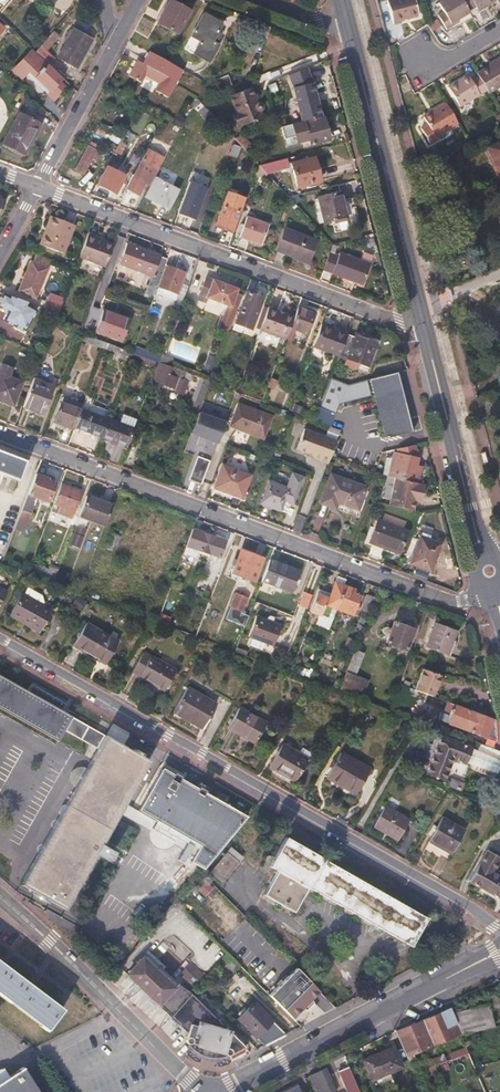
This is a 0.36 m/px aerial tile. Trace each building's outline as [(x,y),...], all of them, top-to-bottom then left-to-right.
[(158,23),(177,33),(190,10),(171,0),(170,0),(158,23)] [(389,18),(399,16),(398,14),(415,10),(412,0),(386,0),(389,18)] [(459,0),(440,0),(435,3),(440,12),(447,24),(455,20),(467,12),(466,11),(459,0)] [(466,11),(473,7),(476,12),(493,1),(492,0),(459,0),(466,11)] [(447,24),(440,12),(435,15),(444,30),(456,23),(455,20),(447,24)] [(200,41),(194,54),(209,62),(218,45),(213,42),(223,24),(204,13),(192,36),(200,41)] [(74,30),(58,57),(77,67),(92,40),(74,30)] [(54,58),(41,46),(36,52),(49,64),(54,58)] [(49,64),(36,52),(33,49),(13,70),(22,78),(30,71),(36,76),(51,90),(48,93),(54,99),(65,87),(59,81),(63,77),(49,64)] [(182,70),(149,52),(144,60),(148,62),(146,65),(142,63),(136,60),(128,76),(140,83),(144,75),(158,83),(154,91),(166,98),(182,70)] [(499,86),(499,58),(475,73),(477,76),(485,90),(488,94),(499,86)] [(485,90),(477,76),(470,80),(467,74),(446,86),(459,106),(485,90)] [(295,88),(302,119),(320,115),(315,93),(313,94),(309,75),(295,79),(297,87),(295,88)] [(51,90),(36,76),(33,79),(48,93),(51,90)] [(197,99),(232,86),(228,76),(205,84),(197,99)] [(141,86),(153,93),(157,86),(144,79),(141,86)] [(225,100),(239,131),(265,120),(251,88),(225,100)] [(212,115),(197,99),(193,106),(209,124),(212,115)] [(457,125),(444,103),(421,117),(425,124),(419,129),(428,145),(435,142),(434,139),(457,125)] [(19,113),(3,142),(24,153),(40,124),(19,113)] [(243,136),(226,118),(217,121),(234,139),(243,136)] [(305,123),(310,144),(329,139),(324,118),(305,123)] [(121,154),(125,146),(124,145),(130,134),(125,132),(115,151),(121,154)] [(481,144),(498,180),(497,184),(498,189),(499,189),(499,135),(481,144)] [(264,159),(243,136),(234,139),(259,165),(264,159)] [(100,154),(88,148),(76,170),(83,173),(90,161),(95,164),(100,154)] [(157,169),(163,158),(148,150),(134,175),(146,182),(154,167),(157,169)] [(291,162),(297,187),(320,182),(314,157),(291,162)] [(288,168),(286,159),(259,165),(266,173),(288,168)] [(116,193),(125,176),(107,166),(97,183),(116,193)] [(168,209),(178,191),(155,179),(145,196),(168,209)] [(318,198),(324,221),(346,216),(340,192),(318,198)] [(184,198),(178,212),(194,219),(201,200),(189,195),(187,199),(184,198)] [(223,206),(215,225),(231,232),(238,212),(223,206)] [(60,231),(64,221),(47,214),(40,232),(57,239),(60,231)] [(247,217),(240,235),(260,243),(267,225),(247,217)] [(284,229),(276,250),(307,262),(315,241),(284,229)] [(62,241),(65,233),(60,231),(57,239),(62,241)] [(90,233),(81,256),(106,266),(115,244),(97,237),(98,236),(90,233)] [(153,298),(168,260),(127,245),(120,264),(152,276),(145,295),(153,298)] [(362,284),(370,262),(331,248),(323,270),(362,284)] [(35,297),(51,260),(36,254),(33,261),(31,261),(19,290),(35,297)] [(166,266),(159,286),(177,293),(184,273),(166,266)] [(238,310),(244,294),(237,292),(239,288),(237,287),(238,286),(229,282),(229,284),(207,276),(199,298),(207,301),(208,297),(229,305),(221,326),(230,330),(238,310)] [(255,319),(263,298),(246,292),(238,312),(239,313),(255,319)] [(58,314),(64,299),(50,294),(44,308),(58,314)] [(3,295),(0,300),(0,307),(9,311),(5,320),(14,325),(15,324),(24,329),(34,310),(23,304),(25,301),(16,297),(15,299),(10,296),(9,298),(3,295)] [(122,341),(130,319),(118,315),(120,311),(115,309),(113,313),(94,306),(86,328),(122,341)] [(5,320),(9,311),(0,307),(0,311),(4,313),(1,318),(5,320)] [(291,328),(295,317),(268,307),(260,328),(287,338),(291,328)] [(305,334),(313,313),(298,308),(295,317),(291,328),(305,334)] [(252,327),(255,319),(239,313),(236,320),(252,327)] [(348,334),(348,333),(322,323),(313,346),(339,356),(348,334)] [(74,324),(72,330),(81,333),(83,327),(74,324)] [(367,366),(376,344),(356,336),(355,337),(348,334),(339,356),(337,362),(345,366),(345,364),(357,368),(359,363),(367,366)] [(161,355),(135,346),(133,353),(158,362),(161,355)] [(175,377),(169,375),(172,368),(160,363),(153,380),(171,387),(170,389),(178,392),(184,378),(176,374),(175,377)] [(12,404),(21,381),(0,373),(0,400),(12,404)] [(202,404),(211,382),(200,378),(188,410),(199,414),(202,404)] [(42,413),(52,386),(34,379),(23,406),(42,413)] [(208,406),(217,384),(211,382),(202,404),(208,406)] [(401,386),(374,392),(386,439),(406,434),(413,432),(401,386)] [(330,427),(338,405),(323,399),(314,421),(330,427)] [(75,427),(80,413),(81,410),(61,402),(53,422),(74,430),(75,427)] [(265,442),(272,415),(234,406),(227,432),(265,442)] [(106,423),(80,413),(75,427),(101,437),(106,423)] [(201,413),(193,433),(200,436),(197,442),(203,445),(206,438),(213,441),(220,423),(206,417),(207,415),(201,413)] [(126,447),(131,434),(137,419),(123,414),(120,421),(108,417),(106,423),(101,437),(126,447)] [(339,435),(341,431),(330,427),(328,431),(339,435)] [(328,464),(337,441),(305,429),(297,450),(314,456),(313,458),(328,464)] [(386,439),(393,451),(397,449),(409,447),(406,434),(386,439)] [(397,449),(396,453),(394,453),(393,460),(389,477),(395,479),(419,485),(422,472),(416,471),(419,459),(415,445),(409,447),(397,449)] [(25,461),(0,451),(0,475),(1,473),(18,480),(25,461)] [(201,484),(210,461),(197,456),(189,480),(201,484)] [(382,476),(389,477),(393,460),(387,458),(382,476)] [(222,465),(214,487),(242,497),(250,475),(222,465)] [(47,501),(53,483),(45,480),(46,477),(35,473),(17,520),(26,523),(36,497),(47,501)] [(269,481),(261,503),(280,510),(284,500),(291,503),(302,477),(292,473),(286,488),(269,481)] [(330,473),(320,502),(335,509),(338,502),(358,510),(367,487),(330,473)] [(419,485),(395,479),(388,505),(412,511),(414,502),(415,497),(421,499),(424,486),(419,485)] [(71,518),(81,491),(61,483),(51,510),(71,518)] [(104,527),(112,506),(86,496),(78,517),(104,527)] [(332,525),(335,513),(327,511),(324,522),(332,525)] [(319,535),(302,528),(306,518),(299,515),(292,534),(316,543),(319,535)] [(378,519),(370,541),(399,553),(408,531),(378,519)] [(78,524),(71,544),(78,547),(86,527),(78,524)] [(112,528),(104,548),(111,551),(113,547),(116,548),(123,532),(112,528)] [(225,543),(215,540),(216,537),(193,528),(186,545),(199,550),(219,558),(225,543)] [(420,536),(410,562),(430,570),(440,544),(420,536)] [(196,557),(199,550),(186,545),(183,552),(196,557)] [(240,550),(232,572),(253,581),(262,558),(240,550)] [(290,591),(298,570),(269,559),(261,580),(290,591)] [(53,583),(58,570),(49,566),(48,569),(31,562),(27,573),(53,583)] [(335,609),(344,584),(346,580),(336,577),(328,599),(316,595),(310,611),(319,615),(323,604),(335,609)] [(352,615),(361,591),(344,584),(335,609),(352,615)] [(298,605),(307,607),(311,593),(303,591),(298,605)] [(21,593),(9,615),(38,631),(50,610),(21,593)] [(235,594),(230,606),(241,611),(246,598),(235,594)] [(369,613),(375,597),(366,594),(360,610),(369,613)] [(285,624),(261,615),(252,637),(276,646),(285,624)] [(394,622),(386,641),(405,649),(413,629),(394,622)] [(435,622),(426,646),(444,654),(450,639),(452,639),(456,630),(435,622)] [(84,627),(73,646),(105,664),(116,645),(84,627)] [(450,639),(444,654),(446,654),(449,655),(454,640),(452,639),(450,639)] [(355,676),(364,653),(354,650),(339,690),(347,693),(354,676),(355,676)] [(144,652),(132,672),(164,691),(176,670),(144,652)] [(432,696),(440,676),(421,669),(414,689),(427,694),(432,696)] [(20,884),(64,909),(149,760),(62,711),(66,704),(31,684),(27,691),(0,675),(0,708),(57,741),(64,729),(98,748),(87,767),(86,767),(84,766),(82,766),(81,766),(78,766),(76,767),(74,768),(73,768),(72,770),(70,772),(70,774),(69,776),(69,778),(69,780),(69,781),(70,783),(72,786),(74,788),(75,788),(66,804),(62,805),(59,811),(60,815),(20,884)] [(407,716),(414,699),(423,702),(427,694),(414,689),(400,684),(391,710),(407,716)] [(183,695),(173,712),(201,728),(211,710),(183,695)] [(495,719),(446,701),(439,719),(495,741),(497,740),(495,719)] [(237,713),(228,728),(255,744),(264,728),(237,713)] [(441,736),(427,772),(444,779),(452,758),(464,763),(471,748),(441,736)] [(282,743),(269,767),(295,782),(308,758),(299,753),(282,743)] [(303,747),(299,753),(308,758),(312,752),(303,747)] [(342,754),(328,778),(354,794),(369,769),(342,754)] [(490,767),(492,758),(482,755),(480,764),(490,767)] [(247,816),(162,768),(139,810),(200,845),(190,862),(203,869),(247,816)] [(385,806),(374,826),(397,840),(409,820),(385,806)] [(442,818),(429,841),(457,858),(470,834),(442,818)] [(310,888),(411,945),(426,918),(326,861),(326,860),(286,837),(269,866),(277,871),(264,895),(293,912),(307,888),(310,890),(310,888)] [(243,857),(231,847),(227,852),(239,862),(243,857)] [(223,881),(239,862),(227,852),(211,871),(223,881)] [(469,880),(499,898),(499,896),(499,876),(492,872),(499,859),(485,852),(469,880)] [(308,995),(289,975),(296,968),(274,946),(269,951),(279,960),(276,963),(279,966),(265,982),(275,991),(273,994),(277,998),(279,996),(293,1010),(308,995)] [(239,966),(226,952),(217,963),(229,976),(239,966)] [(146,954),(127,975),(159,1004),(178,983),(146,954)] [(0,961),(0,994),(47,1030),(63,1009),(0,961)] [(202,974),(191,963),(180,975),(191,986),(202,974)] [(178,983),(159,1004),(171,1015),(190,993),(178,983)] [(190,993),(171,1015),(187,1032),(186,1036),(186,1038),(186,1040),(188,1041),(197,1043),(200,1033),(194,1031),(198,1017),(229,1027),(190,993)] [(490,1011),(499,1008),(499,993),(486,998),(488,1005),(469,1010),(452,1014),(461,1034),(462,1035),(495,1027),(490,1011)] [(285,1033),(254,1002),(238,1018),(264,1045),(285,1033)] [(469,1010),(467,1004),(450,1009),(452,1014),(469,1010)] [(406,1057),(461,1034),(452,1014),(450,1009),(396,1032),(406,1057)] [(200,1033),(197,1043),(226,1052),(232,1031),(233,1028),(229,1027),(198,1017),(194,1031),(200,1033)] [(246,1045),(232,1031),(226,1052),(231,1053),(246,1045)] [(197,1043),(188,1041),(191,1046),(196,1050),(202,1053),(207,1055),(214,1056),(220,1056),(226,1055),(231,1053),(226,1052),(197,1043)] [(393,1048),(364,1061),(372,1081),(402,1068),(393,1048)] [(425,1068),(470,1054),(467,1048),(423,1061),(425,1068)] [(425,1068),(423,1061),(410,1066),(412,1072),(425,1068)] [(325,1067),(308,1076),(314,1090),(316,1089),(317,1091),(335,1091),(325,1067)] [(348,1067),(338,1072),(347,1091),(359,1091),(348,1067)] [(24,1068),(10,1077),(5,1069),(0,1070),(0,1091),(40,1091),(24,1068)] [(301,1090),(299,1084),(280,1090),(280,1091),(297,1091),(301,1090)]
